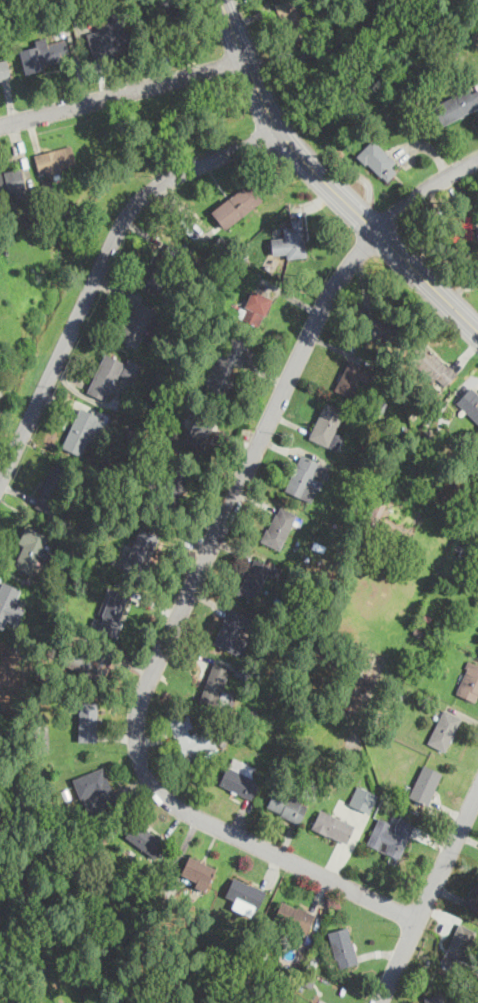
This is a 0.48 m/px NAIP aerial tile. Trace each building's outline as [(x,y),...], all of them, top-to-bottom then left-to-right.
[(155,25),(177,25),(177,0),(155,0),(155,25)] [(288,37),(308,29),(296,0),(280,0),(273,3),(288,37)] [(85,27),(91,56),(131,48),(125,19),(85,27)] [(24,71),(71,62),(65,35),(19,44),(24,71)] [(7,57),(0,58),(0,81),(12,79),(7,57)] [(477,108),(477,85),(437,101),(444,121),(477,108)] [(356,154),(385,182),(401,166),(372,138),(356,154)] [(69,144),(34,156),(41,177),(76,165),(69,144)] [(26,189),(22,167),(0,171),(0,194),(26,189)] [(224,228),(262,200),(248,181),(210,209),(224,228)] [(473,214),(447,214),(447,239),(473,239),(473,214)] [(271,236),(271,254),(307,253),(306,216),(291,216),(292,226),(284,226),(284,236),(271,236)] [(147,280),(168,292),(189,251),(168,240),(147,280)] [(272,298),(251,287),(237,316),(258,326),(272,298)] [(157,309),(136,298),(116,337),(137,348),(157,309)] [(365,337),(391,337),(391,318),(365,318),(365,337)] [(249,342),(226,333),(205,385),(228,395),(235,377),(229,375),(234,364),(240,366),(249,342)] [(456,373),(427,346),(414,361),(443,388),(456,373)] [(86,393),(105,400),(109,390),(114,392),(121,374),(134,380),(141,364),(104,349),(86,393)] [(364,387),(373,369),(349,357),(334,388),(351,397),(358,384),(364,387)] [(477,425),(477,391),(472,385),(456,402),(477,425)] [(344,408),(324,400),(309,438),(337,449),(343,433),(335,430),(344,408)] [(62,447),(81,455),(87,438),(97,442),(107,417),(78,405),(62,447)] [(183,442),(201,450),(215,419),(197,411),(183,442)] [(318,486),(312,483),(316,474),(322,477),(327,465),(300,453),(284,489),(311,501),(318,486)] [(35,505),(53,512),(68,474),(50,467),(35,505)] [(188,473),(169,468),(159,503),(177,508),(188,473)] [(262,541),(281,549),(296,511),(276,503),(262,541)] [(34,573),(49,533),(26,525),(11,565),(34,573)] [(124,567),(144,575),(159,535),(139,527),(124,567)] [(273,564),(254,556),(238,592),(257,600),(273,564)] [(15,603),(22,588),(3,579),(0,586),(0,620),(15,627),(24,607),(15,603)] [(108,585),(90,630),(112,639),(131,595),(108,585)] [(242,634),(250,615),(228,606),(213,643),(242,654),(249,637),(242,634)] [(101,671),(101,652),(70,652),(70,671),(101,671)] [(477,702),(477,663),(468,659),(455,692),(477,702)] [(231,666),(213,660),(200,699),(224,707),(229,691),(223,689),(231,666)] [(97,702),(78,702),(78,741),(97,741),(97,702)] [(462,716),(443,707),(427,742),(446,751),(462,716)] [(212,751),(205,729),(194,732),(188,711),(169,717),(181,760),(212,751)] [(259,780),(251,776),(256,766),(231,755),(219,784),(251,798),(259,780)] [(427,803),(442,771),(424,763),(409,795),(427,803)] [(105,769),(75,777),(84,813),(115,805),(105,769)] [(378,794),(357,785),(349,803),(370,813),(378,794)] [(266,806),(299,822),(308,802),(276,787),(266,806)] [(354,823),(319,809),(311,827),(346,842),(354,823)] [(396,823),(379,815),(367,844),(399,858),(414,823),(399,816),(396,823)] [(125,835),(155,858),(166,843),(136,820),(125,835)] [(216,867),(189,855),(179,877),(206,889),(216,867)] [(234,900),(232,906),(254,916),(265,890),(233,876),(225,895),(234,900)] [(468,908),(477,911),(477,878),(468,908)] [(274,921),(304,931),(311,911),(281,900),(274,921)] [(447,948),(464,956),(476,930),(459,922),(447,948)] [(338,967),(358,961),(348,926),(328,932),(338,967)] [(444,993),(426,995),(427,1002),(445,1002),(444,993)]
